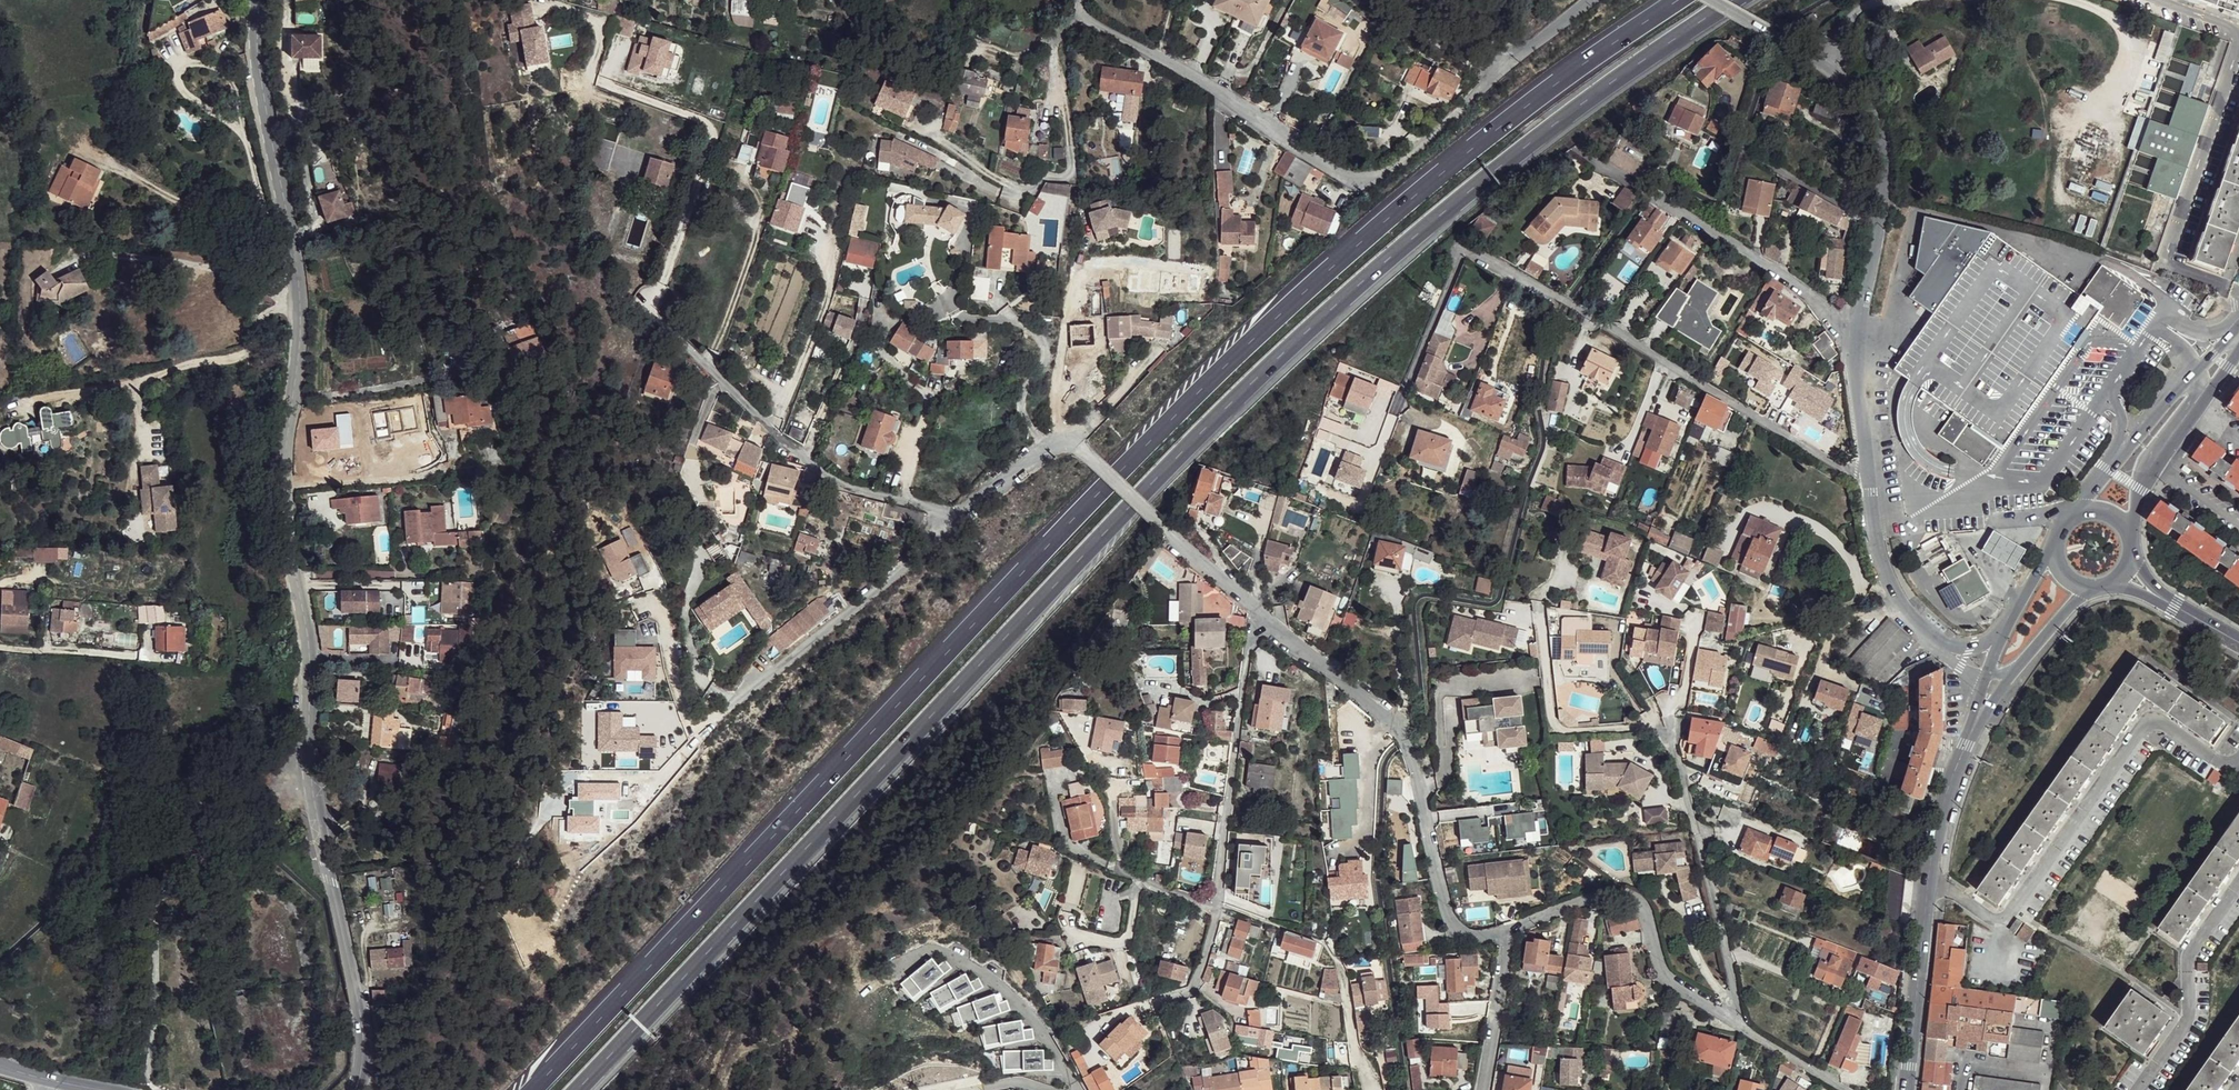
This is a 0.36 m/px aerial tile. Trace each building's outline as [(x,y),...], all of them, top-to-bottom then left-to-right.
[(732,14),(744,15),(744,4),(747,4),(748,0),(732,0),(732,14)] [(1270,0),(1218,0),(1217,2),(1229,8),(1227,12),(1244,20),(1246,17),(1259,23),(1270,0)] [(1322,12),(1341,24),(1351,9),(1337,0),(1330,0),(1322,12)] [(2205,8),(2206,5),(2223,11),(2222,13),(2238,19),(2238,0),(2183,0),(2205,8)] [(783,18),(783,1),(772,6),(765,6),(764,20),(782,21),(783,18)] [(1229,8),(1217,2),(1215,6),(1227,12),(1229,8)] [(506,27),(509,44),(521,42),(525,68),(546,64),(540,29),(533,30),(528,6),(508,9),(511,26),(506,27)] [(797,9),(789,7),(787,15),(795,17),(797,9)] [(227,28),(220,9),(190,21),(192,28),(196,39),(227,28)] [(187,17),(184,13),(164,24),(169,31),(187,17)] [(632,35),(634,19),(617,17),(615,33),(632,35)] [(827,19),(818,17),(817,23),(833,28),(835,20),(827,18),(827,19)] [(1259,23),(1246,17),(1244,20),(1257,27),(1259,23)] [(1343,34),(1317,20),(1303,46),(1329,60),(1343,34)] [(164,24),(148,34),(149,40),(168,29),(164,24)] [(187,29),(185,24),(178,28),(186,50),(198,45),(196,39),(192,28),(187,29)] [(2147,190),(2179,96),(2160,90),(2182,26),(2177,24),(2102,246),(2106,248),(2128,184),(2147,190)] [(318,37),(289,37),(289,59),(318,59),(318,37)] [(635,45),(627,72),(639,75),(640,71),(668,78),(670,69),(677,71),(681,57),(674,55),(677,45),(653,38),(652,41),(640,37),(637,45),(635,45)] [(1954,56),(1945,38),(1924,49),(1919,42),(1906,50),(1917,70),(1934,61),(1937,65),(1954,56)] [(1732,62),(1716,47),(1699,64),(1704,70),(1696,77),(1707,87),(1721,74),(1732,62)] [(1759,56),(1753,52),(1745,66),(1752,71),(1753,69),(1758,72),(1763,60),(1759,58),(1759,56)] [(1353,60),(1341,54),(1337,63),(1349,70),(1353,60)] [(1937,65),(1934,61),(1917,70),(1920,75),(1937,65)] [(1740,71),(1732,62),(1721,74),(1729,82),(1740,71)] [(1459,81),(1430,66),(1429,68),(1426,73),(1423,71),(1415,87),(1437,98),(1439,94),(1449,99),(1459,81)] [(1142,75),(1105,69),(1102,92),(1133,97),(1140,97),(1142,75)] [(979,76),(956,71),(951,91),(968,95),(981,98),(982,98),(986,81),(978,79),(979,76)] [(1792,113),(1800,89),(1786,84),(1775,81),(1773,81),(1765,104),(1784,110),(1792,113)] [(915,95),(886,82),(876,104),(897,113),(899,109),(907,113),(915,95)] [(978,108),(981,98),(968,95),(966,105),(978,108)] [(1818,100),(1808,95),(1806,98),(1814,103),(1812,104),(1815,105),(1818,100)] [(2177,201),(2209,106),(2179,96),(2147,190),(2177,201)] [(1140,97),(1133,97),(1130,120),(1136,122),(1140,97)] [(1703,118),(1704,115),(1697,112),(1699,107),(1683,99),(1680,106),(1671,102),(1663,119),(1695,136),(1705,118),(1703,118)] [(1830,108),(1818,100),(1815,105),(1813,109),(1825,116),(1827,113),(1830,108)] [(795,105),(780,103),(778,115),(793,117),(795,105)] [(954,106),(948,104),(944,124),(946,124),(949,125),(954,106)] [(1784,110),(1765,104),(1763,110),(1781,115),(1784,110)] [(1641,107),(1634,105),(1631,112),(1638,114),(1641,107)] [(907,113),(899,109),(897,113),(905,117),(907,113)] [(1014,119),(1008,118),(1005,144),(1018,152),(1022,143),(1026,143),(1029,121),(1027,120),(1014,119)] [(1720,124),(1711,120),(1706,130),(1713,134),(1720,124)] [(1051,124),(1037,124),(1039,147),(1047,146),(1051,124)] [(1751,149),(1758,130),(1749,127),(1742,144),(1751,149)] [(2238,222),(2238,132),(2234,147),(2231,147),(2222,174),(2225,175),(2219,190),(2216,190),(2207,218),(2209,219),(2203,235),(2201,234),(2191,262),(2222,272),(2238,222)] [(616,139),(598,134),(598,139),(614,144),(616,139)] [(785,140),(765,134),(757,161),(756,163),(762,165),(762,169),(782,174),(784,169),(789,154),(782,152),(785,140)] [(614,144),(598,139),(594,150),(610,155),(611,155),(614,144)] [(892,143),(879,142),(877,163),(889,164),(901,170),(902,167),(914,174),(918,165),(934,172),(939,162),(893,141),(892,143)] [(745,148),(741,147),(737,161),(755,167),(756,163),(757,161),(749,158),(750,150),(745,148)] [(1641,165),(1616,149),(1608,161),(1634,179),(1641,165)] [(610,155),(594,150),(589,167),(606,172),(610,155)] [(62,191),(88,203),(99,175),(96,174),(102,163),(75,151),(70,161),(64,159),(62,158),(49,185),(62,191)] [(1310,166),(1286,153),(1276,174),(1283,178),(1299,186),(1308,171),(1310,166)] [(672,167),(650,161),(643,183),(651,185),(650,191),(665,195),(672,167)] [(1323,174),(1310,166),(1308,171),(1320,178),(1323,174)] [(1232,168),(1217,168),(1218,191),(1227,191),(1232,191),(1232,168)] [(1771,219),(1774,185),(1747,182),(1745,209),(1757,210),(1757,218),(1771,219)] [(1637,195),(1625,186),(1612,204),(1624,212),(1637,195)] [(1801,206),(1808,192),(1800,187),(1792,202),(1801,206)] [(788,190),(785,199),(802,204),(804,194),(788,190)] [(341,191),(322,197),(330,223),(357,214),(353,202),(345,204),(341,191)] [(1227,191),(1218,191),(1218,213),(1221,214),(1222,247),(1242,247),(1240,225),(1240,220),(1231,220),(1230,212),(1227,213),(1227,191)] [(1847,231),(1846,218),(1842,217),(1843,212),(1808,192),(1801,206),(1799,208),(1809,213),(1816,217),(1844,230),(1847,231)] [(1314,200),(1303,196),(1292,228),(1302,232),(1304,229),(1325,236),(1334,213),(1313,205),(1314,200)] [(1299,200),(1290,197),(1285,211),(1294,214),(1299,200)] [(1045,203),(1037,198),(1029,210),(1037,215),(1045,203)] [(803,208),(778,199),(772,217),(770,223),(770,226),(794,233),(803,208)] [(1597,233),(1599,202),(1554,199),(1523,232),(1537,245),(1549,245),(1566,227),(1587,228),(1587,233),(1597,233)] [(1109,201),(1092,206),(1094,214),(1091,215),(1096,234),(1116,228),(1128,231),(1132,214),(1116,210),(1112,212),(1109,201)] [(1649,205),(1646,203),(1639,214),(1641,216),(1649,205)] [(928,208),(907,205),(906,223),(926,225),(923,223),(922,222),(920,219),(919,218),(920,216),(922,215),(924,213),(926,210),(928,208)] [(1667,217),(1649,205),(1641,216),(1643,217),(1642,220),(1661,234),(1666,227),(1662,225),(1667,217)] [(861,207),(856,206),(849,236),(853,237),(856,221),(854,221),(855,218),(858,218),(861,207)] [(946,211),(928,208),(926,210),(924,213),(922,215),(920,216),(919,218),(920,219),(922,222),(923,223),(926,225),(939,226),(954,236),(965,216),(949,207),(946,211)] [(1757,210),(1745,209),(1744,217),(1757,218),(1757,210)] [(1813,221),(1816,217),(1809,213),(1807,218),(1813,221)] [(1933,314),(1991,233),(1927,218),(1920,271),(1929,279),(1914,300),(1933,314)] [(1661,234),(1642,220),(1627,240),(1636,248),(1639,244),(1649,252),(1662,234),(1661,234)] [(1255,225),(1240,225),(1242,247),(1256,247),(1255,225)] [(1005,230),(991,228),(987,270),(1000,272),(1001,265),(1017,267),(1026,268),(1028,254),(1029,238),(1004,235),(1005,230)] [(1997,442),(2093,306),(2080,296),(1991,233),(1933,314),(1894,370),(1908,380),(1921,389),(1953,412),(1968,422),(1997,442)] [(1693,239),(1686,234),(1681,241),(1688,246),(1693,239)] [(864,242),(851,240),(850,247),(862,250),(864,242)] [(875,244),(864,242),(862,250),(850,247),(846,274),(870,278),(875,244)] [(1691,257),(1670,242),(1655,264),(1667,272),(1670,268),(1679,274),(1691,257)] [(1841,277),(1845,248),(1828,247),(1824,275),(1841,277)] [(1035,255),(1028,254),(1026,268),(1017,267),(1016,274),(1033,276),(1035,255)] [(1705,262),(1698,257),(1684,277),(1691,281),(1699,269),(1698,269),(1699,266),(1701,267),(1705,262)] [(1531,261),(1525,271),(1538,279),(1544,268),(1531,261)] [(66,303),(63,297),(91,283),(81,262),(61,271),(55,273),(50,264),(36,273),(42,282),(43,288),(37,301),(66,303)] [(2121,325),(2142,294),(2102,266),(2080,296),(2093,306),(2101,311),(2121,325)] [(1783,287),(1768,277),(1761,290),(1764,291),(1769,294),(1774,287),(1780,291),(1783,287)] [(1677,289),(1662,307),(1676,315),(1678,316),(1671,328),(1701,345),(1710,329),(1697,322),(1716,290),(1697,279),(1688,294),(1677,289)] [(1110,281),(1103,282),(1105,298),(1111,298),(1109,287),(1111,287),(1110,281)] [(1723,295),(1716,290),(1697,322),(1710,329),(1701,345),(1671,328),(1668,332),(1706,355),(1721,329),(1712,324),(1710,317),(1723,295)] [(1764,291),(1761,290),(1749,309),(1752,311),(1764,291)] [(1782,297),(1774,293),(1761,314),(1772,321),(1774,317),(1788,325),(1799,307),(1787,300),(1782,297)] [(2146,297),(2142,294),(2121,325),(2126,328),(2146,297)] [(2098,315),(2101,311),(2093,306),(1997,442),(1998,443),(2004,448),(2098,315)] [(1662,307),(1655,318),(1671,328),(1678,316),(1676,315),(1662,307)] [(2101,311),(2098,315),(2122,332),(2126,328),(2121,325),(2101,311)] [(858,322),(831,312),(825,327),(835,331),(834,333),(851,340),(858,322)] [(1166,315),(1160,317),(1160,323),(1171,324),(1172,316),(1166,315)] [(1122,317),(1108,318),(1109,338),(1130,338),(1130,329),(1130,317),(1122,317)] [(1141,318),(1130,317),(1130,329),(1170,334),(1171,324),(1160,323),(1148,322),(1141,321),(1141,318)] [(1750,321),(1744,318),(1740,325),(1747,329),(1751,321),(1750,321)] [(919,333),(904,323),(900,330),(915,340),(919,333)] [(1094,324),(1069,325),(1071,348),(1095,347),(1094,324)] [(543,359),(529,325),(502,335),(512,362),(525,358),(527,364),(543,359)] [(900,330),(898,330),(891,343),(925,364),(933,351),(915,340),(900,330)] [(1450,339),(1433,332),(1425,352),(1427,353),(1413,390),(1437,400),(1441,391),(1450,394),(1456,378),(1446,374),(1438,370),(1441,359),(1450,339)] [(1832,344),(1823,332),(1818,337),(1819,339),(1812,344),(1826,362),(1836,354),(1830,345),(1832,344)] [(985,334),(969,333),(969,342),(973,342),(972,356),(984,358),(985,334)] [(969,342),(949,341),(948,349),(949,358),(972,360),(972,356),(973,342),(969,342)] [(948,349),(938,349),(935,364),(930,364),(929,375),(944,375),(945,366),(949,366),(949,358),(948,349)] [(1617,363),(1592,349),(1580,372),(1606,385),(1617,363)] [(527,364),(525,358),(512,362),(515,369),(527,364)] [(1438,370),(1446,374),(1441,359),(1438,370)] [(677,369),(655,361),(644,394),(667,402),(677,369)] [(1351,378),(1338,373),(1335,385),(1349,394),(1353,384),(1349,382),(1351,378)] [(1364,416),(1376,387),(1355,379),(1353,384),(1349,394),(1344,408),(1364,416)] [(1384,379),(1379,391),(1390,395),(1395,384),(1384,379)] [(1556,398),(1559,380),(1554,379),(1550,397),(1556,398)] [(1564,400),(1567,383),(1559,380),(1556,398),(1564,400)] [(1498,420),(1508,394),(1482,383),(1472,410),(1498,420)] [(456,397),(455,390),(436,393),(437,404),(446,403),(446,399),(456,397)] [(1466,402),(1470,393),(1464,390),(1460,400),(1466,402)] [(1677,392),(1674,404),(1687,407),(1689,394),(1677,392)] [(456,397),(446,399),(446,403),(448,419),(449,426),(469,424),(470,428),(492,425),(489,407),(481,408),(478,394),(456,397)] [(1726,407),(1706,396),(1696,419),(1705,423),(1715,427),(1726,407)] [(2231,409),(2238,414),(2238,396),(2231,409)] [(65,437),(64,428),(73,427),(75,427),(76,425),(74,422),(73,418),(75,418),(73,405),(57,408),(54,408),(53,403),(51,401),(47,400),(44,402),(42,404),(45,420),(43,420),(44,425),(46,435),(53,435),(54,440),(55,442),(56,442),(58,443),(60,443),(62,443),(64,441),(65,439),(65,437)] [(446,403),(437,404),(439,420),(448,419),(446,403)] [(902,421),(873,410),(861,446),(889,456),(902,421)] [(1982,465),(1998,443),(1997,442),(1953,412),(1938,434),(1982,465)] [(1436,424),(1439,418),(1427,413),(1424,420),(1436,424)] [(1680,427),(1649,413),(1643,427),(1651,430),(1645,448),(1667,457),(1680,427)] [(31,427),(30,421),(30,420),(27,419),(26,417),(23,416),(21,416),(19,416),(17,418),(17,423),(13,423),(12,421),(9,421),(6,423),(4,426),(3,428),(3,433),(3,436),(6,439),(9,441),(14,442),(19,439),(22,437),(23,435),(25,439),(33,438),(31,427)] [(1705,423),(1696,419),(1688,434),(1698,438),(1705,423)] [(700,442),(725,452),(731,439),(733,434),(708,424),(700,442)] [(804,431),(793,427),(789,435),(800,440),(804,431)] [(1441,465),(1450,442),(1418,431),(1409,457),(1418,461),(1419,457),(1441,465)] [(1530,438),(1520,434),(1516,439),(1504,434),(1503,435),(1496,455),(1508,460),(1512,460),(1515,453),(1524,456),(1530,438)] [(744,445),(731,439),(725,452),(724,455),(756,469),(762,450),(745,443),(744,445)] [(2236,461),(2231,467),(2222,460),(2227,454),(2208,440),(2195,459),(2203,465),(2202,467),(2208,471),(2210,469),(2215,473),(2212,477),(2220,482),(2223,479),(2228,483),(2227,486),(2233,490),(2235,488),(2238,491),(2238,463),(2236,461)] [(1641,447),(1636,444),(1632,456),(1637,457),(1641,447)] [(1711,460),(1728,467),(1733,453),(1717,447),(1711,460)] [(1440,469),(1441,465),(1419,457),(1418,461),(1440,469)] [(1609,481),(1620,485),(1627,466),(1608,458),(1605,466),(1595,462),(1594,465),(1567,464),(1566,486),(1585,487),(1588,488),(1590,481),(1607,487),(1609,481)] [(1497,473),(1499,464),(1493,461),(1491,469),(1497,473)] [(801,474),(772,466),(765,495),(778,498),(795,502),(799,483),(801,474)] [(143,492),(144,517),(155,516),(156,535),(176,534),(174,491),(161,491),(160,469),(145,470),(146,492),(143,492)] [(1216,472),(1202,469),(1196,490),(1210,494),(1216,472)] [(1469,498),(1478,474),(1466,469),(1457,493),(1469,498)] [(1590,481),(1588,488),(1604,494),(1607,487),(1590,481)] [(1218,515),(1223,498),(1210,494),(1196,490),(1192,503),(1199,505),(1206,506),(1205,510),(1218,515)] [(378,495),(331,500),(332,509),(346,508),(347,514),(348,525),(380,522),(378,495)] [(778,498),(765,495),(763,502),(778,507),(780,499),(778,498)] [(1551,498),(1550,497),(1545,511),(1561,517),(1567,503),(1551,498)] [(1664,506),(1660,504),(1655,516),(1659,518),(1664,506)] [(2238,558),(2238,555),(2238,554),(2231,549),(2229,552),(2225,548),(2225,547),(2219,541),(2217,543),(2203,532),(2204,530),(2198,525),(2196,528),(2191,524),(2193,521),(2185,515),(2183,518),(2178,514),(2178,512),(2172,508),(2171,509),(2163,504),(2150,522),(2169,535),(2173,530),(2183,536),(2179,543),(2215,570),(2221,564),(2230,570),(2227,577),(2238,586),(2238,558)] [(445,535),(443,507),(431,508),(431,513),(420,513),(419,512),(405,512),(407,530),(433,528),(434,542),(435,547),(459,546),(459,550),(481,548),(481,532),(445,535)] [(1731,558),(1742,563),(1761,571),(1772,545),(1780,528),(1750,516),(1731,558)] [(2019,566),(2029,545),(1994,527),(1983,547),(2019,566)] [(433,528),(407,530),(408,544),(434,542),(433,528)] [(1788,532),(1780,528),(1772,545),(1761,571),(1769,575),(1788,532)] [(1632,564),(1625,562),(1632,543),(1613,536),(1611,540),(1584,530),(1577,551),(1596,557),(1598,552),(1611,557),(1609,563),(1606,572),(1616,575),(1612,585),(1623,589),(1632,564)] [(1688,554),(1693,539),(1673,532),(1668,548),(1688,554)] [(818,541),(800,534),(794,551),(812,558),(818,541)] [(1411,558),(1416,545),(1399,539),(1384,534),(1383,541),(1404,546),(1402,555),(1411,558)] [(1288,563),(1293,545),(1266,538),(1262,555),(1264,568),(1276,572),(1279,561),(1288,563)] [(1383,541),(1380,541),(1375,563),(1399,568),(1402,555),(1404,546),(1383,541)] [(1232,543),(1225,551),(1248,578),(1255,558),(1232,543)] [(1429,564),(1433,551),(1416,545),(1411,558),(1429,564)] [(1717,564),(1722,552),(1707,546),(1703,558),(1717,564)] [(2,555),(9,556),(11,547),(3,547),(2,555)] [(9,556),(31,556),(31,548),(11,547),(9,556)] [(33,562),(58,561),(58,547),(33,547),(33,562)] [(1611,557),(1598,552),(1596,557),(1609,563),(1611,557)] [(1988,590),(1974,567),(1970,569),(1963,557),(1944,569),(1951,582),(1953,580),(1966,602),(1988,590)] [(1669,567),(1662,562),(1650,579),(1658,584),(1655,589),(1670,599),(1688,572),(1672,562),(1669,567)] [(1693,580),(1701,565),(1696,562),(1688,577),(1693,580)] [(1399,568),(1375,563),(1374,568),(1398,574),(1399,568)] [(1761,571),(1742,563),(1739,570),(1758,578),(1761,571)] [(790,567),(781,564),(779,577),(788,579),(790,567)] [(747,577),(742,570),(738,574),(742,581),(747,577)] [(1616,575),(1606,572),(1602,581),(1612,585),(1616,575)] [(737,574),(729,579),(733,586),(741,580),(737,574)] [(1490,595),(1493,581),(1478,577),(1474,591),(1490,595)] [(733,586),(694,611),(704,627),(741,602),(745,609),(757,626),(767,619),(741,580),(733,586)] [(454,584),(444,583),(443,602),(452,603),(454,584)] [(1203,583),(1199,588),(1216,600),(1217,617),(1239,618),(1240,616),(1240,611),(1230,599),(1228,601),(1203,583)] [(1335,594),(1309,583),(1296,617),(1323,627),(1335,594)] [(474,586),(454,584),(452,603),(443,602),(442,616),(470,618),(474,586)] [(1182,584),(1181,623),(1193,624),(1193,619),(1195,619),(1195,614),(1197,615),(1198,585),(1195,584),(1182,584)] [(28,592),(11,592),(11,606),(0,606),(0,621),(0,624),(7,624),(7,633),(27,633),(28,592)] [(381,592),(343,592),(343,614),(366,613),(367,615),(381,615),(381,592)] [(820,594),(776,631),(785,646),(831,608),(820,594)] [(69,601),(62,600),(62,605),(54,605),(51,628),(61,629),(61,633),(67,635),(67,630),(76,631),(77,622),(74,621),(74,616),(74,611),(68,610),(69,601)] [(162,602),(145,604),(141,623),(164,621),(162,602)] [(745,609),(741,602),(704,627),(698,630),(702,637),(745,609)] [(1742,632),(1747,604),(1732,602),(1728,630),(1739,632),(1742,632)] [(694,611),(688,616),(698,630),(704,627),(694,611)] [(1721,631),(1724,615),(1708,611),(1705,630),(1721,632),(1721,631)] [(1353,626),(1354,614),(1345,613),(1344,624),(1353,626)] [(1519,629),(1477,619),(1476,622),(1454,616),(1449,638),(1458,640),(1458,643),(1471,646),(1472,644),(1491,648),(1492,643),(1501,645),(1514,648),(1519,629)] [(1659,632),(1634,627),(1631,647),(1630,656),(1644,658),(1645,650),(1674,654),(1677,635),(1680,619),(1662,616),(1659,632)] [(1897,627),(1888,618),(1850,660),(1872,681),(1911,638),(1897,627)] [(1222,620),(1195,620),(1196,647),(1196,648),(1201,649),(1222,648),(1222,620)] [(763,622),(757,626),(761,633),(767,629),(763,622)] [(403,625),(350,625),(350,643),(371,643),(371,654),(389,654),(389,640),(402,640),(403,625)] [(458,629),(429,629),(429,640),(432,640),(432,651),(440,652),(440,661),(460,661),(460,644),(472,644),(472,627),(458,626),(458,629)] [(183,627),(159,627),(159,640),(156,639),(156,651),(184,651),(184,645),(183,627)] [(1611,653),(1612,632),(1578,630),(1577,636),(1563,635),(1561,658),(1577,659),(1578,652),(1611,653)] [(1738,637),(1739,632),(1728,630),(1727,640),(1738,637)] [(785,646),(776,631),(772,634),(783,647),(785,646)] [(1458,640),(1449,638),(1447,646),(1469,652),(1471,646),(1458,643),(1458,640)] [(371,643),(350,643),(350,654),(371,654),(371,643)] [(1791,681),(1798,657),(1786,654),(1784,659),(1775,657),(1777,650),(1757,644),(1749,672),(1769,677),(1770,675),(1791,681)] [(1196,647),(1192,647),(1193,683),(1204,683),(1204,666),(1201,666),(1201,649),(1196,648),(1196,647)] [(1715,651),(1697,648),(1692,678),(1709,681),(1708,684),(1722,686),(1727,657),(1719,655),(1714,654),(1715,651)] [(1674,654),(1645,650),(1644,658),(1644,661),(1672,665),(1674,654)] [(1137,652),(1123,652),(1134,661),(1137,652)] [(1907,674),(1912,682),(1920,678),(1938,669),(1931,655),(1905,667),(1907,674)] [(2226,722),(2140,663),(1979,890),(1999,905),(2146,699),(2211,743),(2226,722)] [(1938,669),(1920,678),(1920,698),(1920,718),(1920,727),(1918,732),(1940,735),(1940,669),(1938,669)] [(1912,682),(1907,674),(1893,681),(1897,688),(1908,683),(1912,682)] [(432,681),(399,676),(396,694),(399,697),(403,697),(406,695),(406,700),(422,703),(424,695),(430,696),(430,691),(432,681)] [(1334,685),(1324,677),(1327,705),(1336,705),(1334,685)] [(1848,690),(1820,680),(1813,698),(1824,702),(1823,704),(1841,710),(1848,690)] [(360,683),(341,681),(339,700),(359,702),(360,683)] [(1909,696),(1908,683),(1897,688),(1893,690),(1893,704),(1893,713),(1892,714),(1892,730),(1905,728),(1908,728),(1908,718),(1909,696)] [(1290,690),(1262,686),(1259,705),(1259,709),(1253,709),(1250,726),(1280,731),(1284,703),(1288,703),(1290,690)] [(1149,693),(1141,695),(1148,713),(1156,710),(1154,703),(1152,703),(1149,693)] [(1918,695),(1909,696),(1908,718),(1920,718),(1920,698),(1918,698),(1918,695)] [(1522,714),(1520,696),(1504,697),(1505,706),(1496,707),(1496,704),(1482,705),(1481,698),(1467,699),(1470,720),(1480,719),(1481,733),(1485,732),(1498,731),(1500,745),(1500,747),(1507,747),(1519,746),(1526,745),(1524,726),(1522,726),(1520,714),(1522,714)] [(1160,705),(1155,726),(1169,729),(1172,717),(1190,721),(1194,701),(1176,697),(1174,705),(1169,704),(1167,707),(1160,705)] [(1481,733),(1480,719),(1470,720),(1467,699),(1464,700),(1468,734),(1481,733)] [(1086,701),(1063,700),(1062,710),(1086,711),(1086,701)] [(1851,707),(1841,737),(1852,741),(1854,735),(1874,741),(1880,722),(1860,716),(1862,710),(1851,707)] [(1210,729),(1212,738),(1230,742),(1232,731),(1224,729),(1224,721),(1221,721),(1220,712),(1209,711),(1212,729),(1210,729)] [(393,714),(376,712),(375,720),(392,721),(393,714)] [(1723,725),(1724,721),(1723,721),(1692,717),(1689,740),(1691,741),(1698,743),(1697,755),(1710,757),(1712,753),(1723,725)] [(392,721),(375,720),(373,743),(374,744),(390,744),(391,727),(392,721)] [(1780,733),(1782,728),(1769,724),(1768,729),(1780,733)] [(1743,787),(1761,740),(1731,728),(1723,725),(1712,753),(1714,754),(1707,775),(1723,781),(1724,779),(1743,787)] [(400,728),(391,727),(390,744),(398,745),(400,728)] [(1905,728),(1892,730),(1875,783),(1900,792),(1903,780),(1890,776),(1897,756),(1909,760),(1914,747),(1900,743),(1905,731),(1905,728)] [(1487,747),(1500,745),(1498,731),(1485,732),(1487,747)] [(1920,800),(1940,735),(1918,732),(1914,747),(1909,760),(1903,780),(1900,792),(1920,800)] [(1155,735),(1152,761),(1177,764),(1178,755),(1170,754),(1171,744),(1179,746),(1180,738),(1155,735)] [(0,737),(0,749),(30,759),(33,749),(0,737)] [(1254,744),(1241,740),(1239,752),(1252,755),(1254,744)] [(1698,743),(1691,741),(1689,753),(1697,755),(1698,743)] [(1179,746),(1171,744),(1170,754),(1178,755),(1179,746)] [(1590,744),(1590,752),(1602,751),(1602,744),(1590,744)] [(1065,767),(1064,749),(1041,750),(1042,768),(1065,767)] [(1604,762),(1604,751),(1585,753),(1586,766),(1604,765),(1604,762)] [(416,755),(400,753),(399,761),(414,763),(416,755)] [(1640,797),(1654,776),(1632,762),(1620,762),(1620,766),(1614,767),(1614,762),(1604,762),(1604,765),(1586,766),(1587,781),(1594,781),(1594,788),(1621,786),(1640,797)] [(1276,768),(1250,763),(1246,784),(1262,788),(1271,789),(1276,768)] [(402,767),(381,765),(377,800),(399,803),(402,767)] [(1219,774),(1216,795),(1224,796),(1227,775),(1219,774)] [(1125,828),(1144,829),(1163,830),(1164,807),(1167,806),(1166,791),(1173,790),(1181,788),(1181,776),(1163,776),(1153,777),(1153,793),(1154,793),(1154,806),(1144,806),(1134,807),(1133,814),(1126,815),(1125,828)] [(1402,782),(1389,781),(1388,796),(1401,796),(1402,782)] [(31,787),(21,784),(14,807),(23,811),(31,787)] [(1271,789),(1262,788),(1261,795),(1270,797),(1271,789)] [(1087,789),(1068,795),(1071,804),(1065,806),(1076,838),(1096,832),(1085,800),(1090,798),(1087,789)] [(1327,793),(1320,792),(1322,839),(1322,841),(1329,841),(1327,793)] [(1090,798),(1085,800),(1096,832),(1100,830),(1090,798)] [(1749,818),(1752,813),(1714,799),(1711,804),(1721,809),(1719,815),(1718,819),(1736,825),(1741,814),(1749,818)] [(1666,808),(1645,810),(1647,824),(1667,821),(1666,808)] [(1506,824),(1508,839),(1526,837),(1526,832),(1536,831),(1534,812),(1513,814),(1514,823),(1506,824)] [(1460,819),(1462,839),(1472,838),(1472,842),(1491,840),(1490,826),(1482,826),(1481,817),(1460,819)] [(2161,930),(2182,944),(2238,863),(2238,817),(2161,930)] [(1771,838),(1772,836),(1749,827),(1739,850),(1762,859),(1766,850),(1767,848),(1770,839),(1771,838)] [(1163,830),(1144,829),(1145,839),(1164,839),(1163,830)] [(1207,837),(1175,831),(1173,849),(1183,850),(1183,855),(1203,859),(1207,837)] [(1797,846),(1798,844),(1777,835),(1776,838),(1775,840),(1770,839),(1767,848),(1771,849),(1771,852),(1791,860),(1792,858),(1797,846)] [(1239,843),(1235,893),(1259,895),(1260,878),(1269,879),(1271,846),(1239,843)] [(1687,857),(1685,843),(1656,846),(1656,852),(1634,854),(1636,872),(1659,870),(1668,868),(1668,872),(1677,872),(1685,901),(1698,897),(1692,874),(1690,874),(1689,866),(1677,867),(1677,858),(1687,857)] [(1020,849),(1015,864),(1025,867),(1024,870),(1047,878),(1057,853),(1034,845),(1030,853),(1020,849)] [(1805,849),(1797,846),(1792,858),(1801,861),(1805,849)] [(1532,893),(1528,858),(1523,859),(1526,889),(1497,893),(1498,897),(1532,893)] [(1526,889),(1523,859),(1468,865),(1471,889),(1487,887),(1488,894),(1497,893),(1526,889)] [(1340,872),(1328,872),(1328,887),(1330,888),(1331,899),(1368,897),(1367,875),(1362,874),(1361,861),(1349,861),(1349,864),(1345,864),(1342,865),(1341,866),(1340,869),(1340,872)] [(1906,875),(1889,869),(1885,917),(1900,923),(1906,875)] [(1804,894),(1786,887),(1780,901),(1799,908),(1804,894)] [(1259,895),(1235,893),(1235,895),(1258,905),(1259,895)] [(1419,896),(1397,900),(1403,951),(1423,948),(1422,941),(1423,940),(1419,911),(1421,911),(1419,896)] [(1799,908),(1780,901),(1778,908),(1796,914),(1799,908)] [(1640,928),(1634,911),(1620,915),(1621,920),(1620,920),(1624,932),(1640,928)] [(1002,913),(994,919),(1004,933),(1013,926),(1002,913)] [(1585,936),(1587,920),(1581,919),(1581,916),(1576,915),(1573,934),(1585,936)] [(1621,920),(1620,915),(1608,918),(1613,935),(1624,932),(1620,920),(1621,920)] [(2024,923),(2018,919),(2011,930),(2017,934),(2024,923)] [(1232,940),(1228,954),(1240,958),(1250,925),(1238,921),(1236,928),(1232,940)] [(1965,988),(1967,950),(1953,949),(1955,924),(1945,923),(1940,923),(1933,985),(1965,988)] [(1236,928),(1230,926),(1226,938),(1232,940),(1236,928)] [(1303,936),(1286,931),(1281,946),(1311,957),(1316,942),(1303,936)] [(1560,971),(1562,958),(1548,955),(1549,945),(1535,942),(1536,936),(1529,935),(1526,934),(1525,941),(1528,941),(1524,962),(1526,962),(1544,965),(1544,968),(1545,969),(1560,971)] [(1549,945),(1550,941),(1536,936),(1535,942),(1549,945)] [(1587,983),(1589,971),(1591,957),(1588,957),(1583,956),(1584,948),(1585,944),(1581,943),(1582,938),(1577,937),(1576,943),(1570,943),(1567,967),(1565,967),(1562,979),(1587,983)] [(1856,952),(1817,937),(1814,947),(1823,950),(1819,960),(1820,961),(1815,976),(1840,985),(1846,969),(1849,970),(1856,952)] [(1057,971),(1060,946),(1028,942),(1025,958),(1037,960),(1036,967),(1045,969),(1044,979),(1055,981),(1057,971)] [(405,949),(407,967),(414,967),(412,943),(405,943),(405,949)] [(1823,950),(1814,947),(1811,957),(1819,960),(1823,950)] [(405,949),(371,952),(372,969),(407,967),(405,949)] [(1632,978),(1628,952),(1605,955),(1609,978),(1621,977),(1621,980),(1632,978)] [(1216,955),(1210,953),(1207,966),(1219,969),(1240,974),(1241,966),(1215,958),(1216,955)] [(1423,953),(1404,955),(1405,964),(1424,962),(1423,953)] [(1460,959),(1447,960),(1449,991),(1475,990),(1474,975),(1478,975),(1477,955),(1460,956),(1460,959)] [(1892,986),(1898,971),(1861,957),(1855,971),(1892,986)] [(936,979),(936,980),(952,968),(945,960),(938,966),(932,958),(901,984),(913,998),(936,979)] [(1094,963),(1076,969),(1089,1006),(1106,999),(1102,985),(1117,980),(1111,960),(1095,965),(1094,963)] [(1187,965),(1161,960),(1158,975),(1183,980),(1187,965)] [(1544,968),(1544,965),(1526,962),(1525,968),(1544,971),(1545,969),(1544,968)] [(1333,969),(1325,967),(1321,987),(1324,988),(1324,991),(1328,991),(1333,969)] [(1242,975),(1240,974),(1219,969),(1214,989),(1222,992),(1220,997),(1235,1000),(1237,996),(1242,975)] [(1066,972),(1057,971),(1055,981),(1065,983),(1066,972)] [(1363,984),(1351,986),(1358,1032),(1374,1029),(1372,1011),(1367,1012),(1366,1007),(1379,1005),(1375,973),(1362,975),(1363,984)] [(931,993),(939,1009),(965,995),(966,996),(983,987),(978,978),(970,982),(966,974),(931,993)] [(1257,980),(1242,975),(1237,996),(1247,999),(1252,984),(1255,985),(1257,980)] [(1633,983),(1632,978),(1621,980),(1621,982),(1612,984),(1614,1001),(1626,1001),(1630,1001),(1636,999),(1639,997),(1641,992),(1640,987),(1637,984),(1633,983)] [(2016,1013),(2019,996),(1965,988),(1933,985),(1928,1038),(1948,1040),(1948,1037),(1948,1034),(1957,1035),(1956,1047),(1987,1051),(1988,1040),(2011,1044),(2013,1030),(2016,1013)] [(385,990),(373,990),(373,1006),(383,1006),(386,1005),(385,990)] [(2172,1019),(2133,992),(2106,1029),(2145,1056),(2172,1019)] [(986,1019),(1010,1010),(1007,1000),(998,1003),(995,995),(957,1008),(964,1025),(986,1017),(986,1019)] [(2065,1019),(2068,1003),(2019,996),(2016,1013),(2065,1019)] [(1626,1009),(1626,1001),(1614,1001),(1615,1011),(1626,1009)] [(1857,1006),(1846,1001),(1844,1008),(1857,1013),(1859,1006),(1857,1006)] [(1679,1024),(1682,1011),(1666,1007),(1664,1027),(1672,1029),(1673,1023),(1679,1024)] [(1213,1009),(1200,1013),(1216,1057),(1232,1051),(1221,1019),(1225,1018),(1224,1016),(1213,1009)] [(1249,1025),(1261,1024),(1260,1009),(1248,1010),(1249,1025)] [(1860,1017),(1848,1013),(1829,1061),(1843,1066),(1847,1068),(1850,1069),(1854,1068),(1856,1066),(1857,1063),(1856,1060),(1852,1057),(1856,1048),(1852,1046),(1858,1032),(1855,1031),(1860,1017)] [(2188,1089),(2220,1089),(2238,1063),(2238,1016),(2188,1089)] [(1120,1023),(1099,1046),(1113,1059),(1121,1051),(1123,1053),(1135,1040),(1138,1042),(1146,1033),(1128,1017),(1121,1024),(1120,1023)] [(1009,1043),(1034,1038),(1032,1029),(1013,1032),(1011,1022),(982,1028),(986,1046),(1009,1041),(1009,1043)] [(1272,1029),(1237,1024),(1235,1033),(1258,1037),(1257,1045),(1270,1046),(1272,1029)] [(2041,1064),(2046,1035),(2013,1030),(2011,1044),(2008,1059),(2041,1064)] [(1666,1053),(1668,1038),(1661,1037),(1660,1043),(1658,1043),(1657,1051),(1666,1053)] [(1727,1077),(1735,1042),(1709,1037),(1707,1046),(1702,1045),(1699,1055),(1704,1057),(1703,1061),(1711,1063),(1709,1073),(1727,1077)] [(1947,1046),(1948,1040),(1928,1038),(1926,1060),(1945,1062),(1947,1046)] [(1347,1040),(1335,1039),(1334,1049),(1340,1049),(1339,1053),(1336,1054),(1336,1061),(1350,1062),(1348,1043),(1347,1040)] [(1135,1040),(1123,1053),(1129,1058),(1141,1045),(1138,1042),(1135,1040)] [(1419,1040),(1407,1041),(1410,1057),(1421,1056),(1419,1040)] [(1458,1048),(1432,1046),(1431,1059),(1457,1061),(1458,1048)] [(1545,1056),(1545,1048),(1533,1047),(1532,1054),(1534,1055),(1545,1056)] [(1582,1057),(1582,1048),(1579,1048),(1565,1047),(1565,1057),(1578,1057),(1582,1057)] [(1073,1051),(1079,1063),(1086,1060),(1080,1048),(1073,1051)] [(1034,1070),(1053,1070),(1053,1059),(1044,1060),(1043,1050),(1003,1051),(1004,1070),(1034,1069),(1034,1070)] [(1472,1053),(1462,1052),(1461,1062),(1461,1068),(1470,1069),(1472,1053)] [(1544,1065),(1545,1056),(1534,1055),(1533,1063),(1544,1065)] [(1578,1075),(1578,1057),(1565,1057),(1562,1058),(1562,1084),(1578,1084),(1578,1075)] [(1792,1071),(1797,1065),(1783,1057),(1780,1068),(1787,1072),(1789,1069),(1792,1071)] [(1457,1061),(1431,1059),(1429,1077),(1459,1080),(1461,1068),(1461,1062),(1457,1061)] [(1253,1062),(1254,1071),(1256,1075),(1239,1078),(1241,1089),(1270,1089),(1272,1089),(1273,1089),(1268,1060),(1253,1062)] [(1943,1084),(1945,1062),(1926,1060),(1923,1082),(1943,1084)] [(1951,1085),(1953,1062),(1945,1062),(1943,1084),(1951,1085)] [(1408,1066),(1411,1089),(1423,1089),(1419,1064),(1408,1066)] [(1085,1075),(1092,1089),(1116,1089),(1104,1066),(1085,1075)] [(1202,1078),(1204,1089),(1241,1089),(1239,1078),(1238,1073),(1211,1078),(1210,1076),(1202,1078)] [(1296,1077),(1296,1089),(1320,1089),(1320,1077),(1309,1078),(1308,1075),(1296,1077)] [(1320,1077),(1320,1089),(1342,1089),(1341,1076),(1320,1077)] [(1348,1076),(1341,1076),(1342,1089),(1350,1088),(1348,1076)] [(1531,1080),(1523,1079),(1507,1076),(1505,1089),(1530,1089),(1531,1080)] [(1796,1083),(1790,1079),(1788,1078),(1780,1089),(1807,1089),(1796,1083)] [(1975,1089),(2041,1089),(1976,1079),(1975,1089)] [(1764,1086),(1742,1080),(1739,1089),(1763,1089),(1764,1086)]
